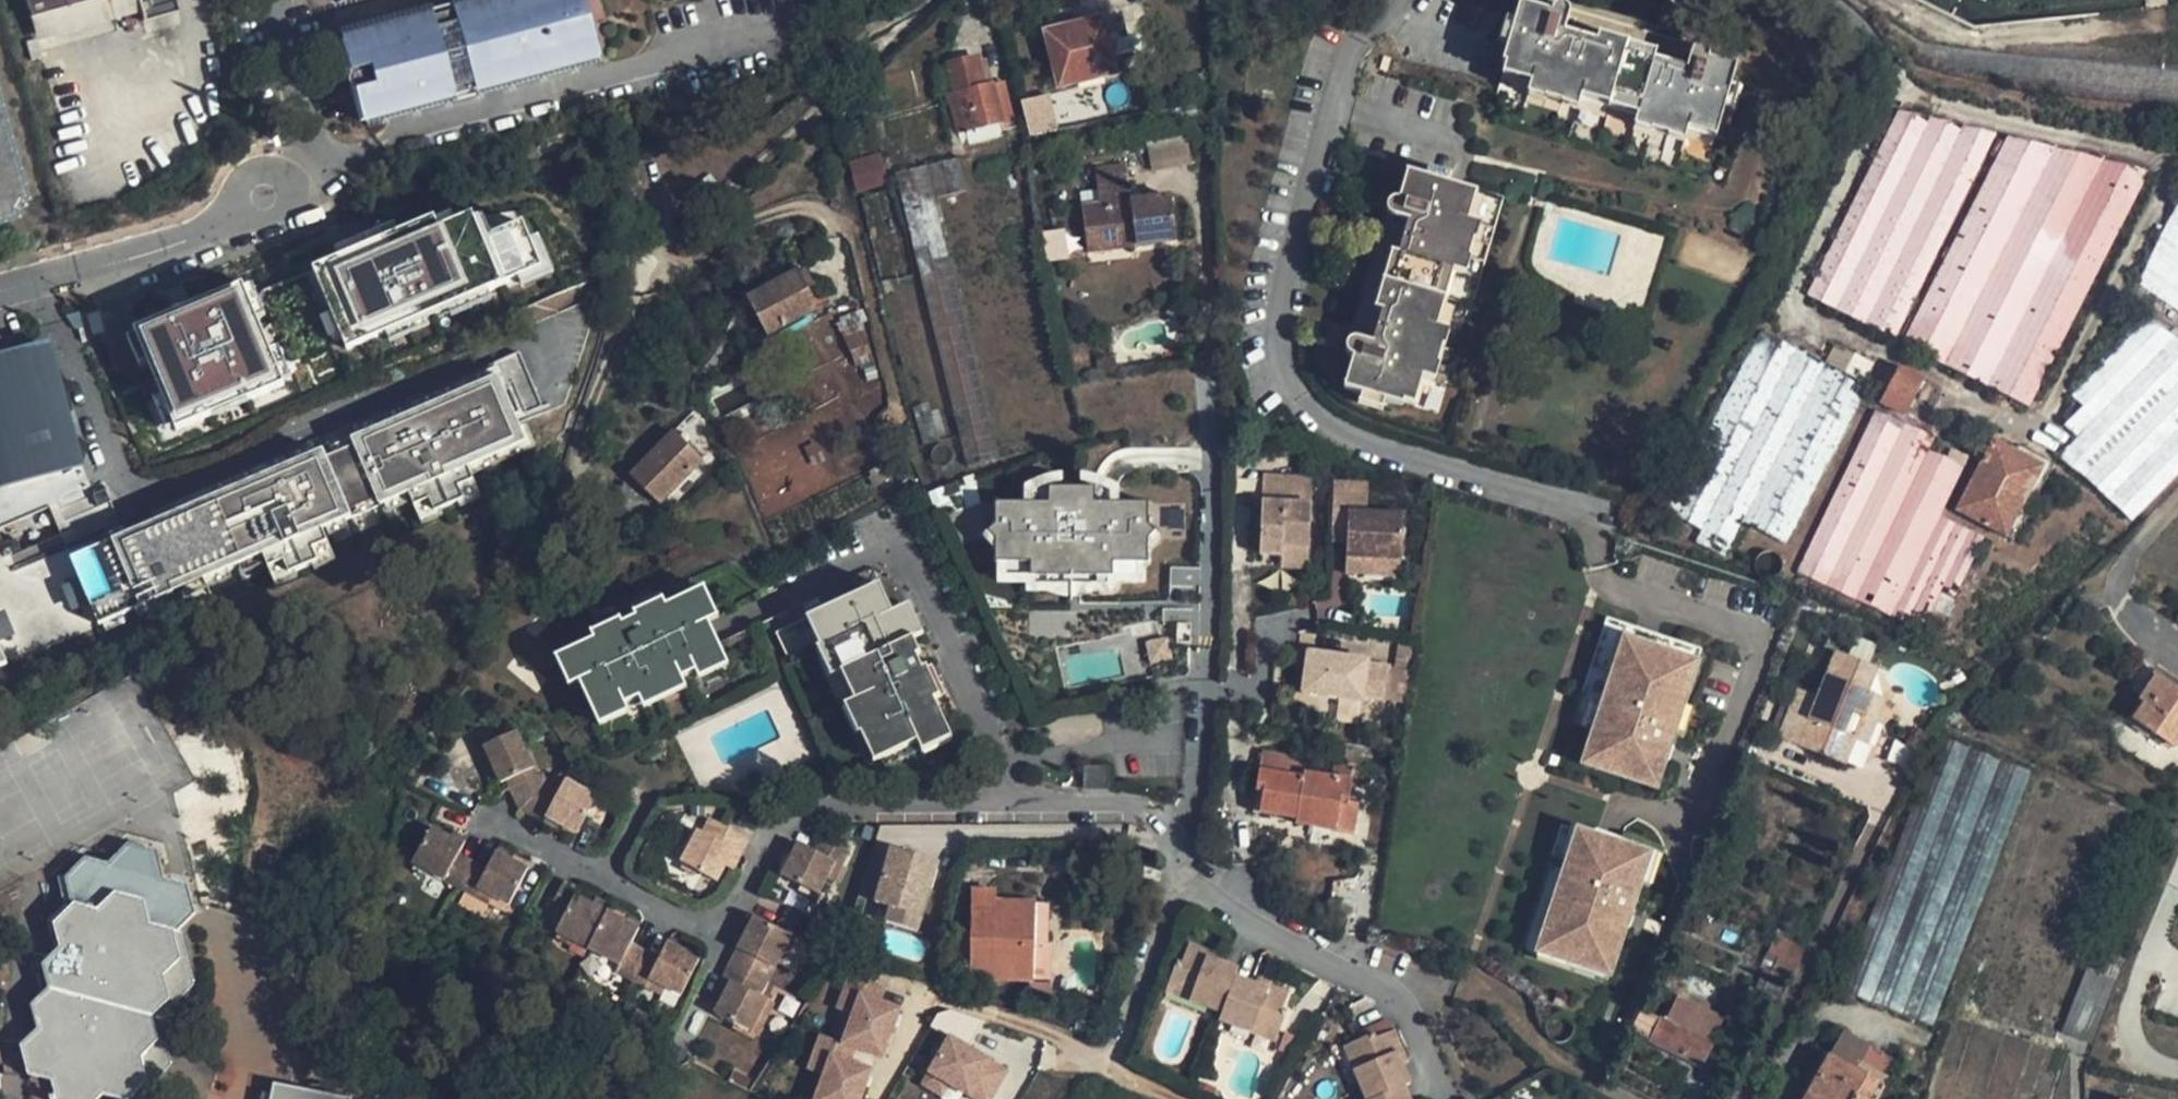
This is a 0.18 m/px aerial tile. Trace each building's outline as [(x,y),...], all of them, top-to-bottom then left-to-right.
[(31,11),(70,0),(28,0),(31,11)] [(31,11),(38,35),(142,7),(140,0),(70,0),(31,11)] [(142,7),(144,14),(177,5),(176,0),(140,0),(142,7)] [(426,6),(425,0),(421,0),(390,8),(331,24),(332,31),(426,6)] [(332,31),(355,119),(449,95),(459,92),(468,89),(592,57),(577,0),(449,0),(445,1),(426,6),(332,31)] [(1502,59),(1534,67),(1531,77),(1580,92),(1583,83),(1611,91),(1642,100),(1639,111),(1686,125),(1689,116),(1721,126),(1739,64),(1707,55),(1708,51),(1707,47),(1705,44),(1701,41),(1696,41),(1693,42),(1689,46),(1684,64),(1655,56),(1657,47),(1627,38),(1599,30),(1597,38),(1566,29),(1570,13),(1570,8),(1568,4),(1564,1),(1562,0),(1558,1),(1553,4),(1551,7),(1524,0),(1520,0),(1502,59)] [(1096,12),(1041,25),(1042,31),(1098,18),(1096,12)] [(1054,86),(1112,73),(1107,55),(1128,52),(1124,35),(1103,39),(1098,18),(1042,31),(1054,86)] [(954,95),(983,87),(974,56),(945,64),(954,95)] [(592,57),(468,89),(470,96),(487,92),(594,64),(592,57)] [(1499,68),(1531,77),(1534,67),(1502,59),(1499,68)] [(1577,105),(1580,92),(1531,77),(1527,90),(1577,105)] [(1608,101),(1611,91),(1583,83),(1580,92),(1608,101)] [(959,131),(999,119),(989,85),(983,87),(954,95),(948,97),(959,131)] [(1608,101),(1639,111),(1642,100),(1611,91),(1608,101)] [(1021,99),(1029,134),(1057,128),(1048,92),(1021,99)] [(19,214),(17,208),(17,205),(18,202),(20,199),(22,197),(25,196),(28,195),(0,94),(0,219),(19,214)] [(449,95),(355,119),(357,126),(380,120),(451,101),(449,95)] [(1683,137),(1686,125),(1639,111),(1636,123),(1683,137)] [(1805,295),(2030,406),(2148,172),(1897,111),(1805,295)] [(1718,135),(1721,126),(1689,116),(1686,125),(1718,135)] [(1151,166),(1188,163),(1187,140),(1149,143),(1151,166)] [(967,468),(1077,436),(1010,146),(895,174),(967,468)] [(888,185),(880,154),(850,162),(856,193),(888,185)] [(1344,386),(1404,403),(1412,375),(1423,378),(1437,326),(1427,323),(1435,294),(1444,264),(1454,268),(1468,217),(1458,213),(1466,184),(1405,166),(1397,196),(1391,196),(1386,200),(1385,206),(1387,212),(1392,215),(1410,220),(1400,252),(1392,249),(1383,278),(1374,308),(1384,310),(1375,341),(1358,336),(1350,336),(1346,339),(1344,344),(1345,350),(1349,354),(1353,355),(1344,386)] [(1179,241),(1174,197),(1135,202),(1125,203),(1124,194),(1134,193),(1131,167),(1098,170),(1102,206),(1084,208),(1088,239),(1129,235),(1130,246),(1179,241)] [(533,175),(139,341),(180,440),(575,273),(533,175)] [(1476,187),(1466,184),(1458,213),(1468,217),(1476,187)] [(2177,303),(2177,187),(2176,192),(2132,281),(2177,303)] [(1135,202),(1134,193),(1124,194),(1125,203),(1135,202)] [(922,446),(959,436),(895,194),(859,203),(922,446)] [(1479,219),(1468,217),(1454,268),(1464,270),(1479,219)] [(1130,246),(1129,235),(1088,239),(1089,251),(1130,246)] [(1446,297),(1454,268),(1444,264),(1435,294),(1446,297)] [(816,309),(796,273),(749,298),(768,335),(816,309)] [(1446,297),(1435,294),(1427,323),(1437,326),(1446,297)] [(2161,320),(2059,432),(2044,449),(2085,470),(2138,497),(2177,457),(2177,328),(2161,320)] [(1448,329),(1437,326),(1423,378),(1433,381),(1448,329)] [(80,459),(48,343),(29,348),(24,329),(0,335),(0,433),(12,477),(80,459)] [(1759,331),(1667,511),(1702,529),(1694,543),(1725,557),(1744,523),(1785,544),(1863,400),(1854,395),(1861,383),(1759,331)] [(125,530),(70,552),(80,576),(87,574),(94,592),(87,595),(97,619),(173,588),(170,582),(216,563),(218,570),(260,553),(265,566),(280,560),(285,573),(315,560),(310,548),(325,542),(320,529),(406,494),(411,507),(426,501),(432,513),(461,501),(456,488),(471,482),(466,469),(525,446),(514,420),(541,409),(519,354),(492,366),(497,379),(177,509),(171,496),(119,517),(125,530)] [(1876,406),(1901,419),(1913,395),(1919,381),(1895,368),(1876,406)] [(1414,407),(1423,378),(1412,375),(1404,403),(1414,407)] [(1939,390),(1919,381),(1913,395),(1932,404),(1939,390)] [(1846,469),(1936,512),(1960,463),(1872,417),(1846,469)] [(701,457),(671,427),(629,471),(660,501),(701,457)] [(1956,509),(2006,534),(2039,467),(1988,442),(1956,509)] [(1936,512),(1846,469),(1796,571),(1920,625),(1938,589),(1953,595),(1992,540),(1936,512)] [(1260,475),(1257,557),(1279,558),(1280,553),(1280,549),(1307,550),(1310,477),(1260,475)] [(623,518),(643,498),(623,477),(597,502),(623,518)] [(1368,486),(1334,484),(1329,539),(1348,540),(1347,572),(1401,575),(1404,515),(1367,513),(1368,486)] [(1148,503),(996,502),(996,582),(1147,583),(1148,503)] [(1307,550),(1280,549),(1280,553),(1279,558),(1280,566),(1307,567),(1307,550)] [(67,551),(50,557),(67,607),(84,601),(67,551)] [(889,610),(875,583),(812,612),(817,624),(825,642),(823,643),(835,672),(839,670),(852,699),(849,700),(863,729),(866,728),(880,756),(914,739),(919,749),(949,735),(931,698),(938,694),(924,665),(920,667),(909,646),(913,644),(909,637),(903,639),(889,610)] [(691,592),(705,621),(714,617),(700,587),(691,592)] [(577,681),(592,714),(621,700),(622,703),(637,696),(679,677),(694,670),(692,667),(720,654),(705,621),(691,592),(664,605),(660,598),(631,612),(634,618),(620,625),(617,618),(588,632),(591,639),(563,652),(577,681)] [(889,610),(903,639),(909,637),(916,633),(902,603),(889,610)] [(817,624),(812,612),(803,616),(817,646),(823,643),(825,642),(817,624)] [(1696,662),(1618,637),(1576,767),(1653,792),(1696,662)] [(835,672),(823,643),(817,646),(815,648),(819,657),(827,676),(835,672)] [(1368,657),(1304,649),(1298,695),(1318,697),(1362,702),(1363,698),(1382,700),(1387,665),(1368,662),(1368,657)] [(577,681),(563,652),(553,657),(566,686),(577,681)] [(1823,698),(1804,690),(1784,739),(1850,766),(1860,741),(1869,717),(1879,722),(1888,700),(1870,692),(1879,668),(1841,653),(1823,698)] [(720,654),(692,667),(694,670),(697,677),(725,664),(720,654)] [(679,677),(637,696),(641,706),(683,687),(679,677)] [(2156,677),(2138,702),(2142,704),(2132,719),(2175,748),(2177,745),(2177,691),(2156,677)] [(621,700),(592,714),(597,724),(626,711),(622,703),(621,700)] [(863,729),(849,700),(840,704),(845,714),(855,733),(858,731),(863,729)] [(1869,717),(1860,741),(1869,745),(1879,722),(1869,717)] [(880,756),(866,728),(863,729),(858,731),(871,760),(880,756)] [(478,747),(497,786),(503,783),(506,788),(517,811),(540,823),(543,818),(557,825),(575,835),(596,796),(574,784),(557,759),(537,775),(515,730),(478,747)] [(1841,992),(1932,1026),(2032,773),(1949,734),(1841,992)] [(1303,776),(1304,770),(1305,760),(1262,752),(1259,769),(1303,776)] [(1109,766),(1083,766),(1082,789),(1093,789),(1109,788),(1109,766)] [(1259,814),(1297,820),(1296,824),(1336,831),(1340,805),(1349,807),(1352,779),(1304,770),(1303,776),(1259,769),(1256,791),(1262,792),(1259,814)] [(1256,791),(1253,813),(1259,814),(1262,792),(1256,791)] [(1340,805),(1336,831),(1345,832),(1349,807),(1340,805)] [(557,825),(543,818),(540,823),(555,830),(557,825)] [(749,839),(708,818),(701,832),(698,830),(695,828),(678,861),(696,870),(718,881),(726,867),(733,870),(749,839)] [(409,866),(485,906),(489,897),(494,899),(507,906),(527,868),(510,859),(494,851),(486,867),(458,853),(463,843),(430,826),(409,866)] [(1648,854),(1571,828),(1530,954),(1607,980),(1648,854)] [(780,875),(819,892),(826,877),(833,861),(838,863),(843,865),(849,851),(819,837),(813,850),(795,842),(790,853),(780,875)] [(790,853),(795,842),(789,839),(787,842),(784,850),(790,853)] [(103,1094),(121,1098),(131,1098),(147,1080),(141,1057),(158,1040),(153,1016),(170,999),(164,976),(181,959),(173,931),(192,913),(185,884),(158,879),(149,848),(122,843),(104,864),(75,859),(60,880),(75,904),(55,924),(61,948),(44,965),(49,989),(32,1005),(38,1029),(22,1046),(29,1074),(53,1080),(57,1098),(98,1098),(103,1094)] [(494,851),(510,859),(513,853),(509,851),(497,845),(494,851)] [(941,864),(889,848),(876,904),(892,908),(888,924),(917,933),(941,864)] [(696,870),(678,861),(675,868),(684,872),(692,876),(696,870)] [(833,861),(826,877),(841,884),(844,878),(848,868),(843,865),(838,863),(833,861)] [(554,932),(618,964),(614,972),(626,979),(663,997),(666,990),(680,996),(700,958),(682,949),(667,941),(659,958),(631,943),(639,927),(626,921),(607,911),(595,905),(574,894),(578,887),(564,881),(549,911),(561,917),(554,932)] [(1034,979),(1042,904),(1003,900),(1004,889),(980,887),(975,929),(974,942),(971,969),(987,970),(987,974),(1034,979)] [(595,905),(607,911),(610,904),(608,903),(598,898),(595,905)] [(1051,981),(1054,946),(1049,946),(1053,905),(1042,904),(1034,979),(1051,981)] [(626,921),(639,927),(643,920),(640,919),(629,913),(626,921)] [(722,996),(713,1013),(752,1032),(756,1022),(767,999),(762,996),(783,953),(791,936),(752,916),(737,949),(743,952),(736,967),(722,996)] [(974,942),(975,929),(967,928),(966,941),(974,942)] [(131,1098),(141,1098),(172,1065),(167,1043),(183,1025),(178,1002),(194,985),(181,933),(173,931),(181,959),(164,976),(170,999),(153,1016),(158,1040),(141,1057),(147,1080),(131,1098)] [(667,941),(682,949),(685,942),(682,940),(671,935),(667,941)] [(791,936),(783,953),(788,955),(797,938),(791,936)] [(1803,951),(1779,938),(1767,964),(1785,973),(1790,977),(1803,951)] [(1217,1021),(1252,1034),(1254,1028),(1261,1030),(1278,1037),(1288,1009),(1283,1008),(1290,990),(1269,982),(1267,988),(1249,982),(1234,976),(1237,968),(1223,962),(1205,956),(1208,950),(1188,943),(1181,962),(1176,960),(1166,987),(1190,996),(1187,1002),(1219,1014),(1217,1021)] [(743,952),(737,949),(729,964),(736,967),(743,952)] [(1205,956),(1223,962),(1225,956),(1221,955),(1208,950),(1205,956)] [(722,996),(736,967),(729,964),(715,993),(722,996)] [(1785,973),(1767,964),(1754,988),(1772,998),(1785,973)] [(2063,1030),(2091,1041),(2114,981),(2087,970),(2063,1030)] [(1249,982),(1267,988),(1269,982),(1251,976),(1249,982)] [(2177,992),(2177,983),(2158,977),(2154,989),(2148,1011),(2171,1018),(2177,992)] [(1190,996),(1166,987),(1164,994),(1169,996),(1187,1002),(1190,996)] [(901,1009),(859,991),(839,1046),(880,1061),(901,1009)] [(1664,1022),(1711,1044),(1724,1017),(1677,995),(1664,1022)] [(756,1022),(752,1032),(759,1035),(769,1015),(775,1003),(767,999),(756,1022)] [(967,1095),(970,1089),(987,1098),(989,1098),(1005,1070),(966,1047),(982,1020),(947,1008),(934,1014),(927,1026),(947,1037),(927,1071),(967,1095)] [(1664,1022),(1636,1009),(1627,1029),(1702,1064),(1711,1044),(1664,1022)] [(2064,1050),(1956,1018),(1931,1098),(2045,1098),(2064,1050)] [(1261,1030),(1254,1028),(1252,1034),(1276,1043),(1278,1037),(1261,1030)] [(1406,1087),(1412,1084),(1404,1066),(1398,1052),(1403,1049),(1396,1032),(1377,1040),(1374,1033),(1348,1045),(1358,1069),(1352,1071),(1364,1098),(1411,1098),(1406,1087)] [(1881,1088),(1896,1062),(1842,1033),(1807,1098),(1875,1098),(1881,1088)] [(1358,1069),(1348,1045),(1341,1047),(1345,1056),(1352,1071),(1358,1069)] [(1398,1052),(1404,1066),(1409,1064),(1407,1059),(1403,1049),(1398,1052)] [(829,1052),(815,1098),(861,1098),(872,1067),(829,1052)] [(927,1071),(920,1083),(946,1098),(987,1098),(970,1089),(967,1095),(927,1071)] [(274,1085),(271,1098),(342,1098),(311,1093),(274,1085)]
